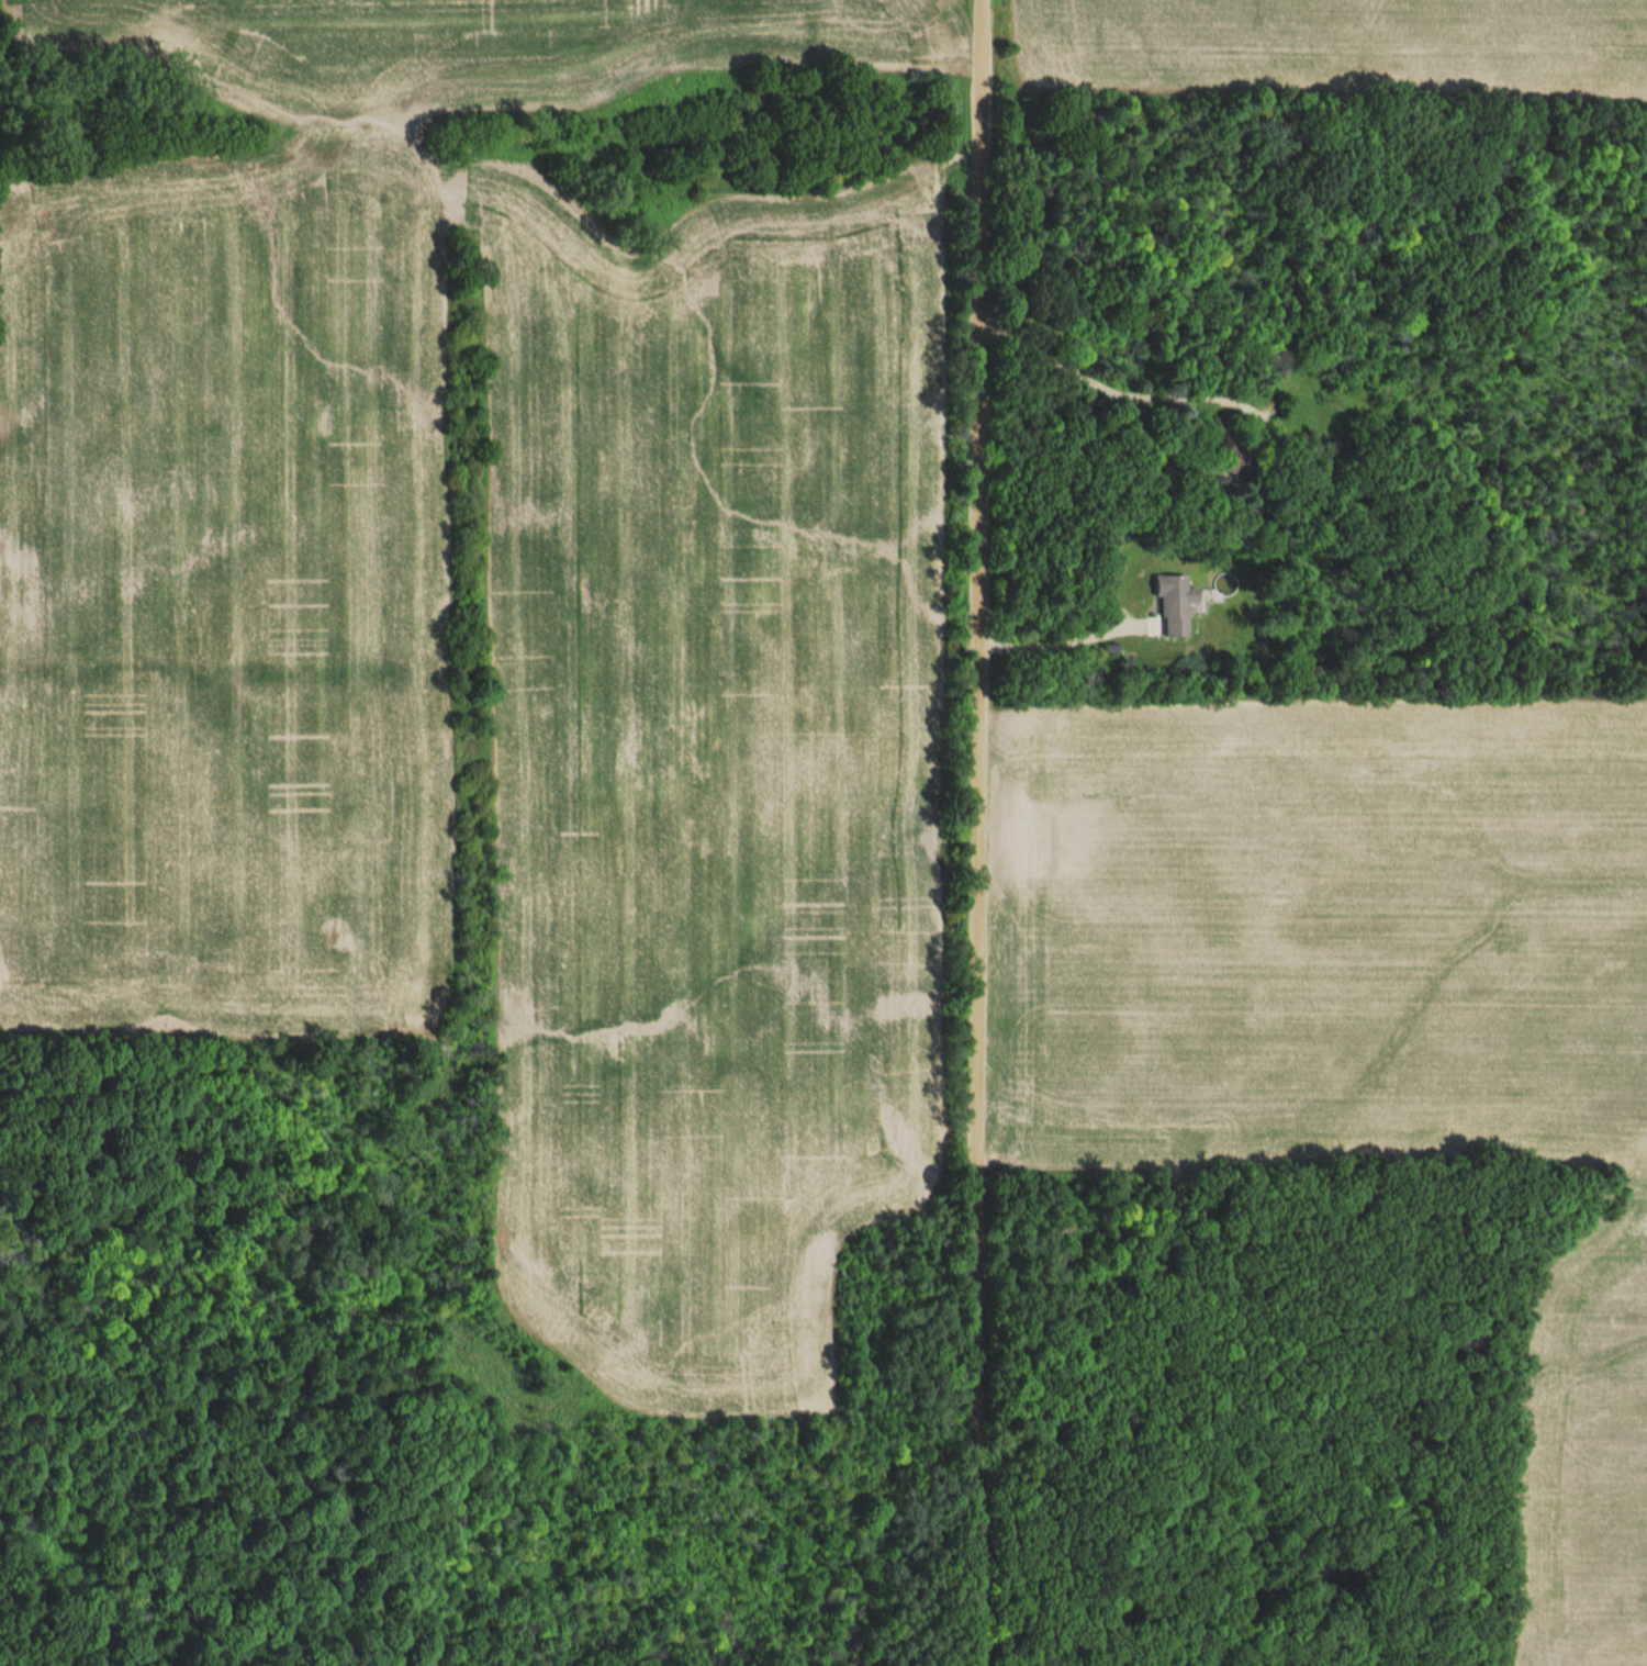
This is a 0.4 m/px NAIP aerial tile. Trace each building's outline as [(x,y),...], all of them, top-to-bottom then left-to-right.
[(1208,464),(1241,480),(1252,457),(1219,441),(1208,464)] [(1186,576),(1159,576),(1160,639),(1187,638),(1186,604),(1197,604),(1196,588),(1186,588),(1186,576)]
